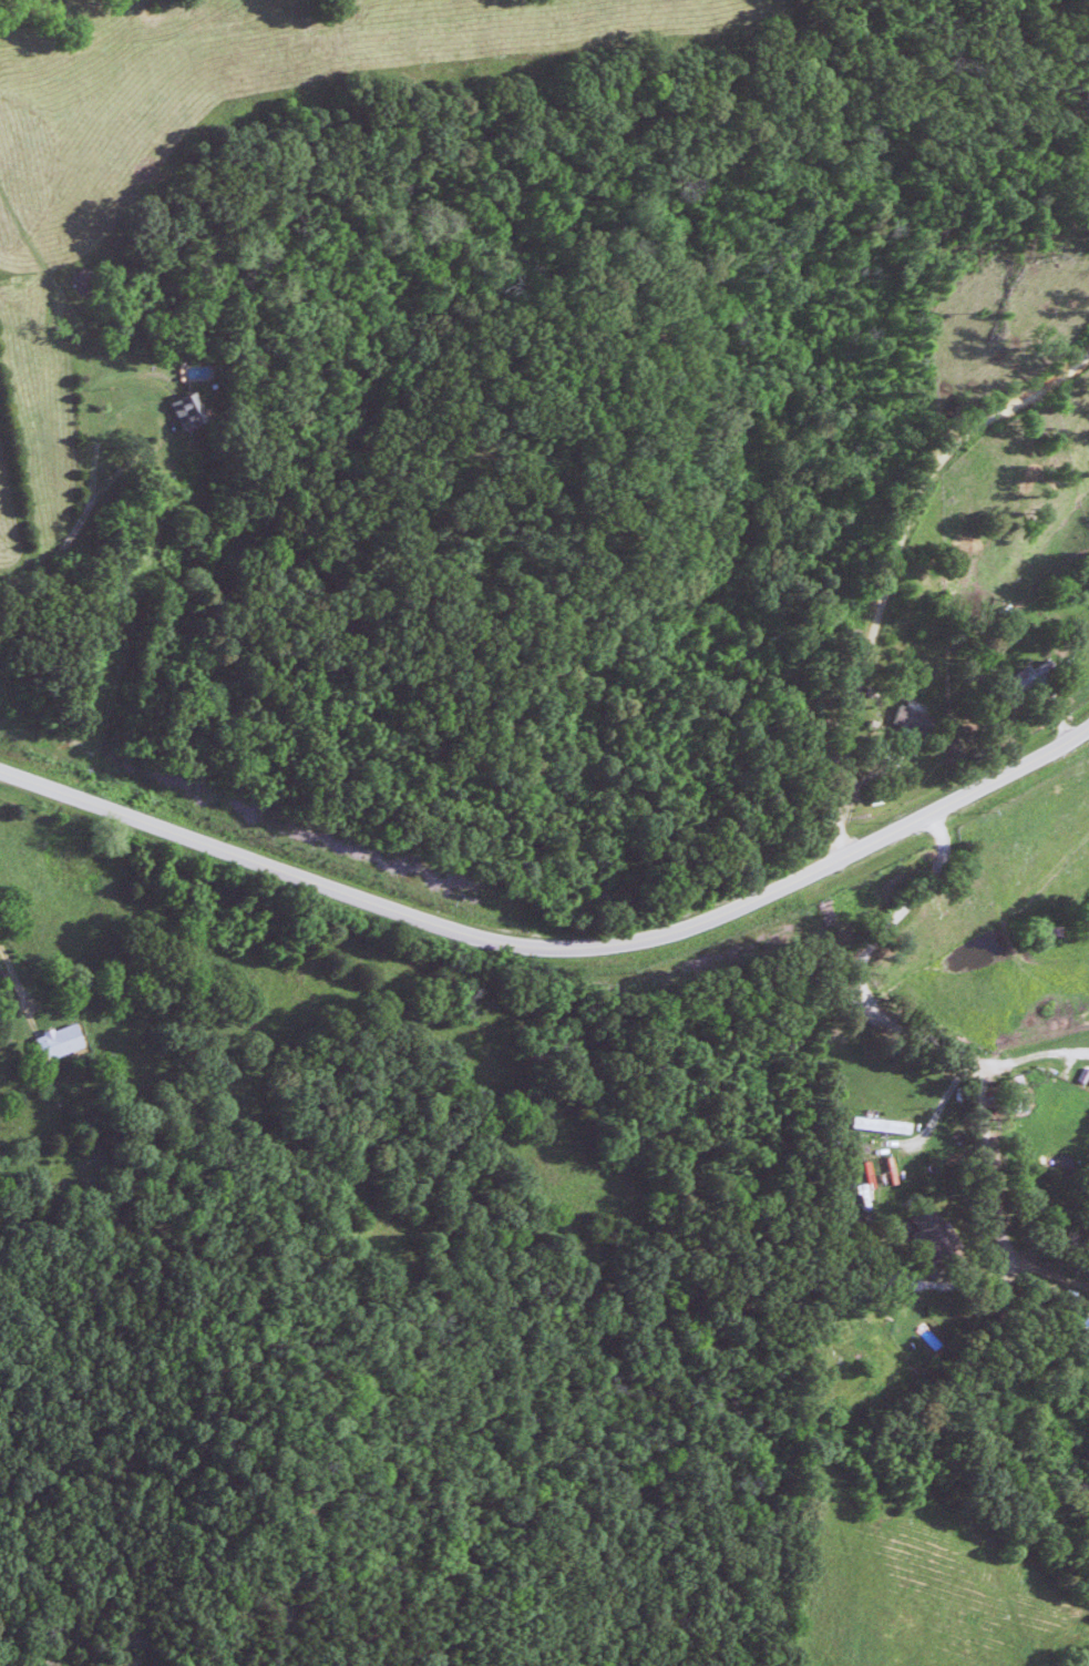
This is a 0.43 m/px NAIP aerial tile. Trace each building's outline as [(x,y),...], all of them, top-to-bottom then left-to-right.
[(161,400),(172,429),(197,420),(186,391),(161,400)] [(915,711),(888,704),(883,722),(911,729),(915,711)] [(26,1035),(34,1060),(76,1048),(68,1022),(26,1035)] [(901,1119),(843,1118),(843,1129),(901,1130),(901,1119)] [(938,1237),(926,1205),(902,1213),(908,1231),(902,1233),(908,1248),(938,1237)] [(1085,1314),(1070,1307),(1064,1323),(1079,1329),(1085,1314)] [(1083,1321),(1080,1330),(1081,1331),(1078,1342),(1088,1345),(1088,1323),(1083,1321)]
